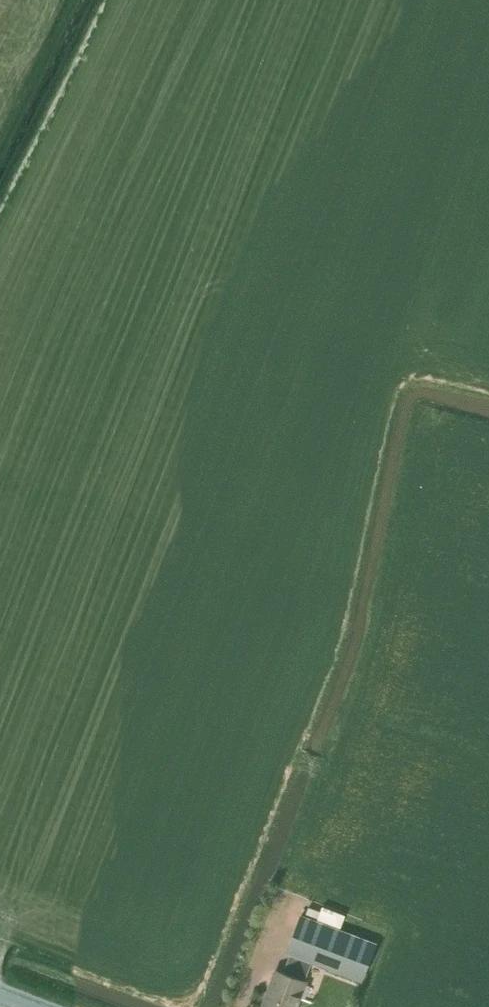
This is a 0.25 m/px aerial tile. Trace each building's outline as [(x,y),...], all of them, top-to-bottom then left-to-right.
[(305,915),(340,929),(345,915),(322,906),(320,911),(308,907),(305,915)] [(376,943),(301,915),(287,953),(291,954),(284,973),(276,970),(262,1006),(296,1006),(306,981),(299,979),(306,960),(361,981),(376,943)]
